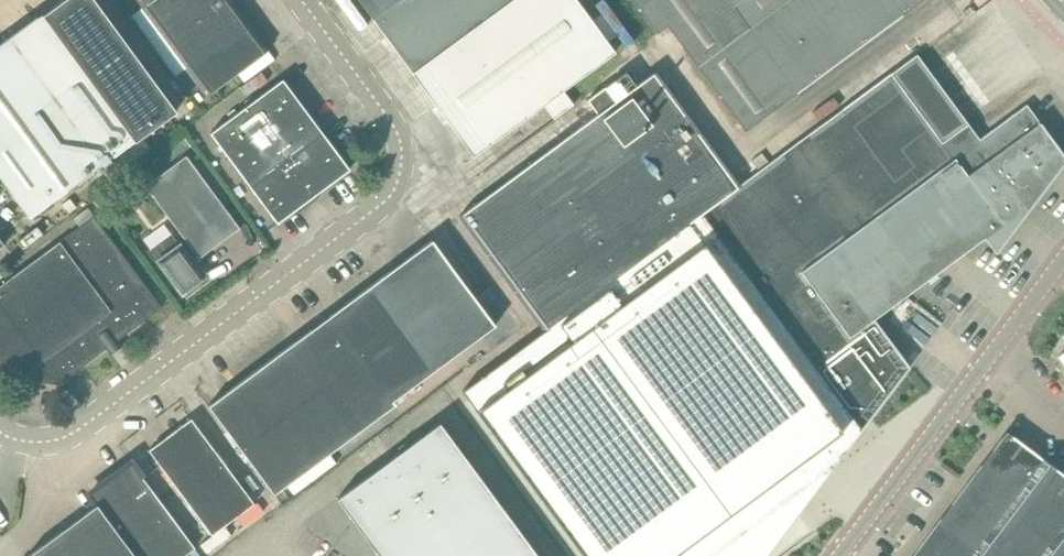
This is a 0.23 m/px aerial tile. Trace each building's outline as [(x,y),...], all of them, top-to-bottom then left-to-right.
[(0,46),(0,175),(31,217),(177,110),(96,0),(62,0),(0,46)] [(142,7),(141,8),(207,96),(269,50),(242,14),(241,14),(231,0),(137,0),(142,7)] [(413,73),(474,156),(544,104),(555,118),(573,104),(563,90),(616,51),(578,0),(359,0),(413,73)] [(689,51),(761,0),(632,0),(655,32),(669,24),(689,51)] [(689,51),(746,129),(922,0),(761,0),(689,51)] [(460,216),(487,253),(544,329),(466,386),(592,555),(738,555),(802,509),(909,367),(875,319),(985,238),(996,253),(1063,162),(1063,155),(1027,104),(980,139),(917,54),(740,184),(740,183),(670,88),(657,70),(637,85),(627,72),(606,87),(587,100),(598,114),(460,216)] [(211,133),(265,205),(278,223),(350,169),(283,79),(211,133)] [(146,186),(186,240),(199,258),(240,228),(186,156),(146,186)] [(14,383),(41,363),(38,381),(58,384),(107,348),(105,344),(114,337),(117,341),(162,307),(94,216),(0,286),(0,364),(14,383)] [(159,261),(183,293),(204,277),(172,234),(150,249),(159,261)] [(389,272),(381,278),(444,363),(452,357),(495,325),(445,258),(432,240),(389,272)] [(329,316),(392,401),(444,363),(381,278),(329,316)] [(251,374),(264,391),(317,462),(395,405),(392,401),(329,316),(251,374)] [(317,462),(264,391),(251,374),(209,406),(274,494),(317,462)] [(149,450),(212,535),(254,503),(192,418),(149,450)] [(339,498),(380,555),(539,555),(440,422),(339,498)] [(946,510),(1007,555),(1063,555),(1063,475),(1006,431),(946,510)] [(88,512),(121,555),(183,555),(196,546),(132,463),(89,494),(97,505),(88,512)] [(912,555),(1007,555),(946,510),(912,555)] [(88,512),(28,555),(121,555),(88,512)]
